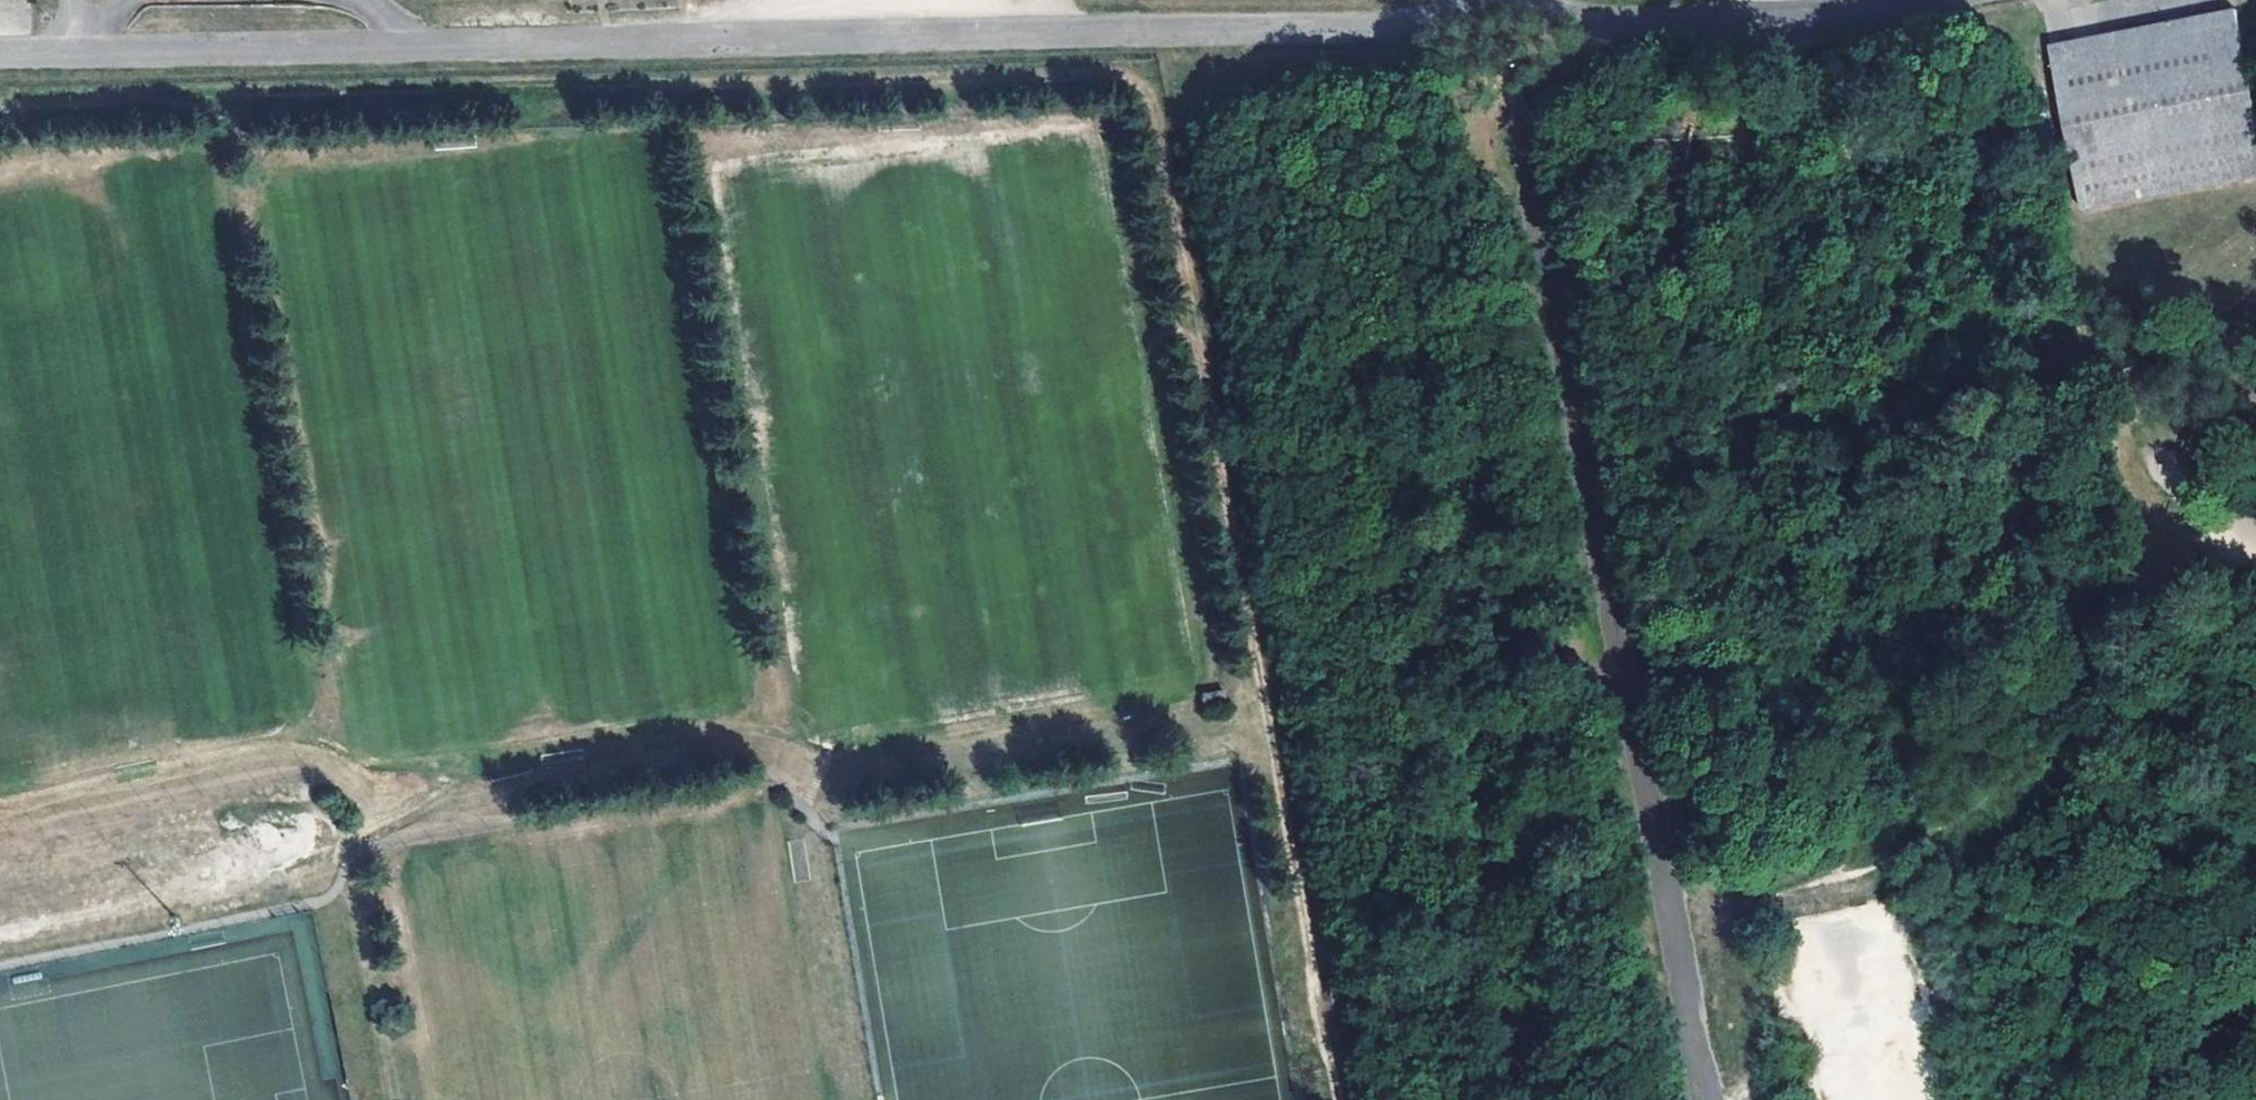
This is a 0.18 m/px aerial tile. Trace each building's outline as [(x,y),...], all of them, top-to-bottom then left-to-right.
[(2049,41),(2081,208),(2255,173),(2255,104),(2236,4),(2083,34),(2049,41)]
